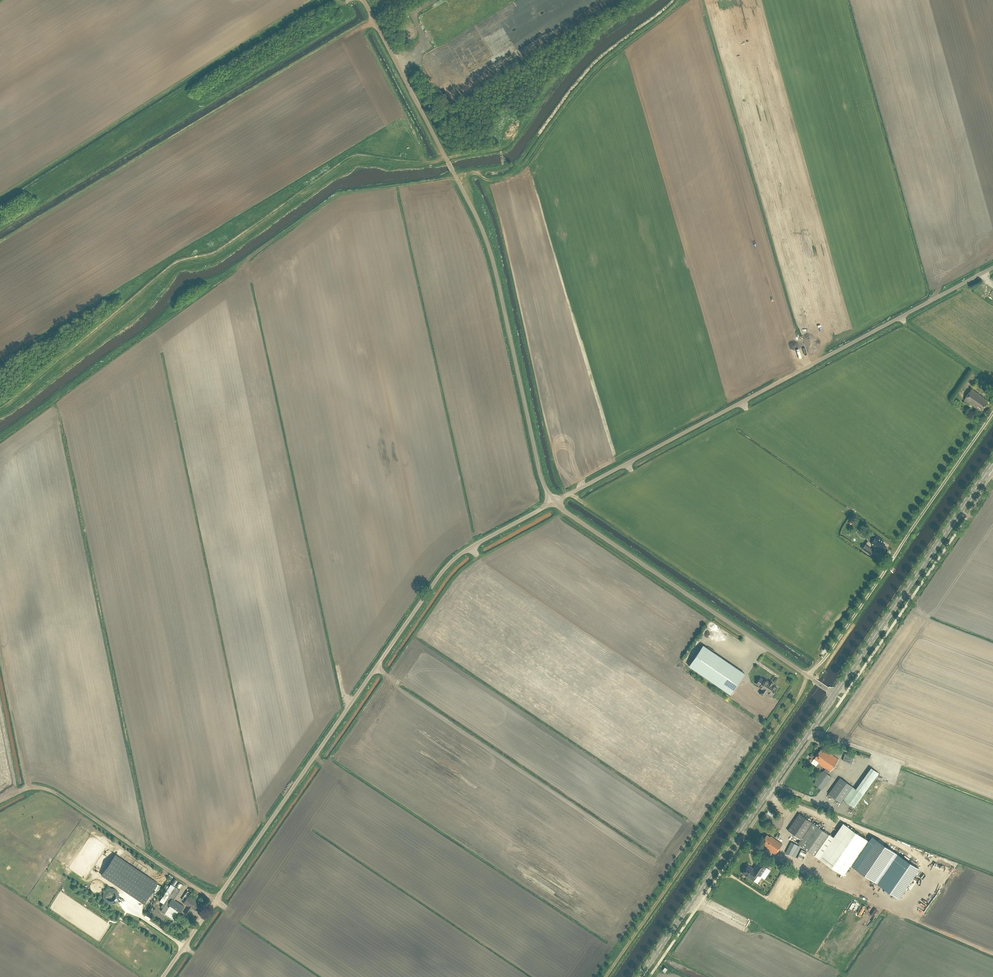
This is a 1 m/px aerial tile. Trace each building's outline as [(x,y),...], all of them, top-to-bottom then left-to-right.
[(982,410),(988,401),(983,398),(984,397),(972,389),(965,400),(978,409),(978,408),(982,410)] [(876,535),(872,541),(871,543),(876,546),(875,547),(883,552),(887,546),(882,543),(883,540),(881,539),(876,535)] [(870,554),(873,550),(865,544),(861,548),(870,554)] [(703,645),(689,666),(730,694),(745,673),(703,645)] [(761,677),(756,684),(760,686),(759,687),(762,689),(762,690),(766,693),(767,692),(772,695),(777,687),(773,684),(770,681),(769,682),(765,679),(764,680),(761,677)] [(829,771),(830,771),(838,759),(828,752),(822,748),(821,749),(814,758),(819,762),(818,763),(826,768),(824,771),(823,770),(814,783),(822,789),(831,776),(827,773),(829,771)] [(842,760),(852,763),(854,755),(844,752),(842,760)] [(840,777),(828,794),(841,802),(843,799),(854,807),(864,794),(856,789),(852,786),(840,777)] [(800,813),(788,830),(801,839),(798,843),(814,854),(829,833),(800,813)] [(834,837),(819,858),(843,874),(850,865),(897,897),(918,868),(872,836),(869,840),(867,840),(843,823),(834,837)] [(770,836),(767,834),(761,843),(765,846),(764,846),(775,854),(782,843),(771,836),(770,836)] [(790,841),(785,852),(792,856),(797,845),(790,841)] [(803,859),(806,851),(800,849),(797,857),(803,859)] [(115,854),(101,875),(143,903),(157,882),(115,854)] [(760,875),(766,867),(758,862),(754,869),(748,865),(745,868),(744,868),(743,870),(743,872),(753,880),(757,874),(760,875)] [(172,898),(179,889),(176,887),(173,886),(177,880),(174,878),(159,901),(164,905),(161,910),(165,913),(168,909),(175,913),(177,910),(167,904),(172,898)] [(104,887),(103,902),(117,903),(119,888),(104,887)] [(189,910),(191,907),(195,910),(199,903),(195,900),(194,900),(193,900),(194,899),(188,895),(189,892),(187,890),(181,899),(184,901),(183,903),(188,906),(183,913),(187,915),(187,914),(190,910),(189,910)] [(184,906),(172,898),(167,904),(177,910),(180,912),(184,906)] [(176,914),(175,913),(168,909),(165,913),(172,918),(176,914)]
